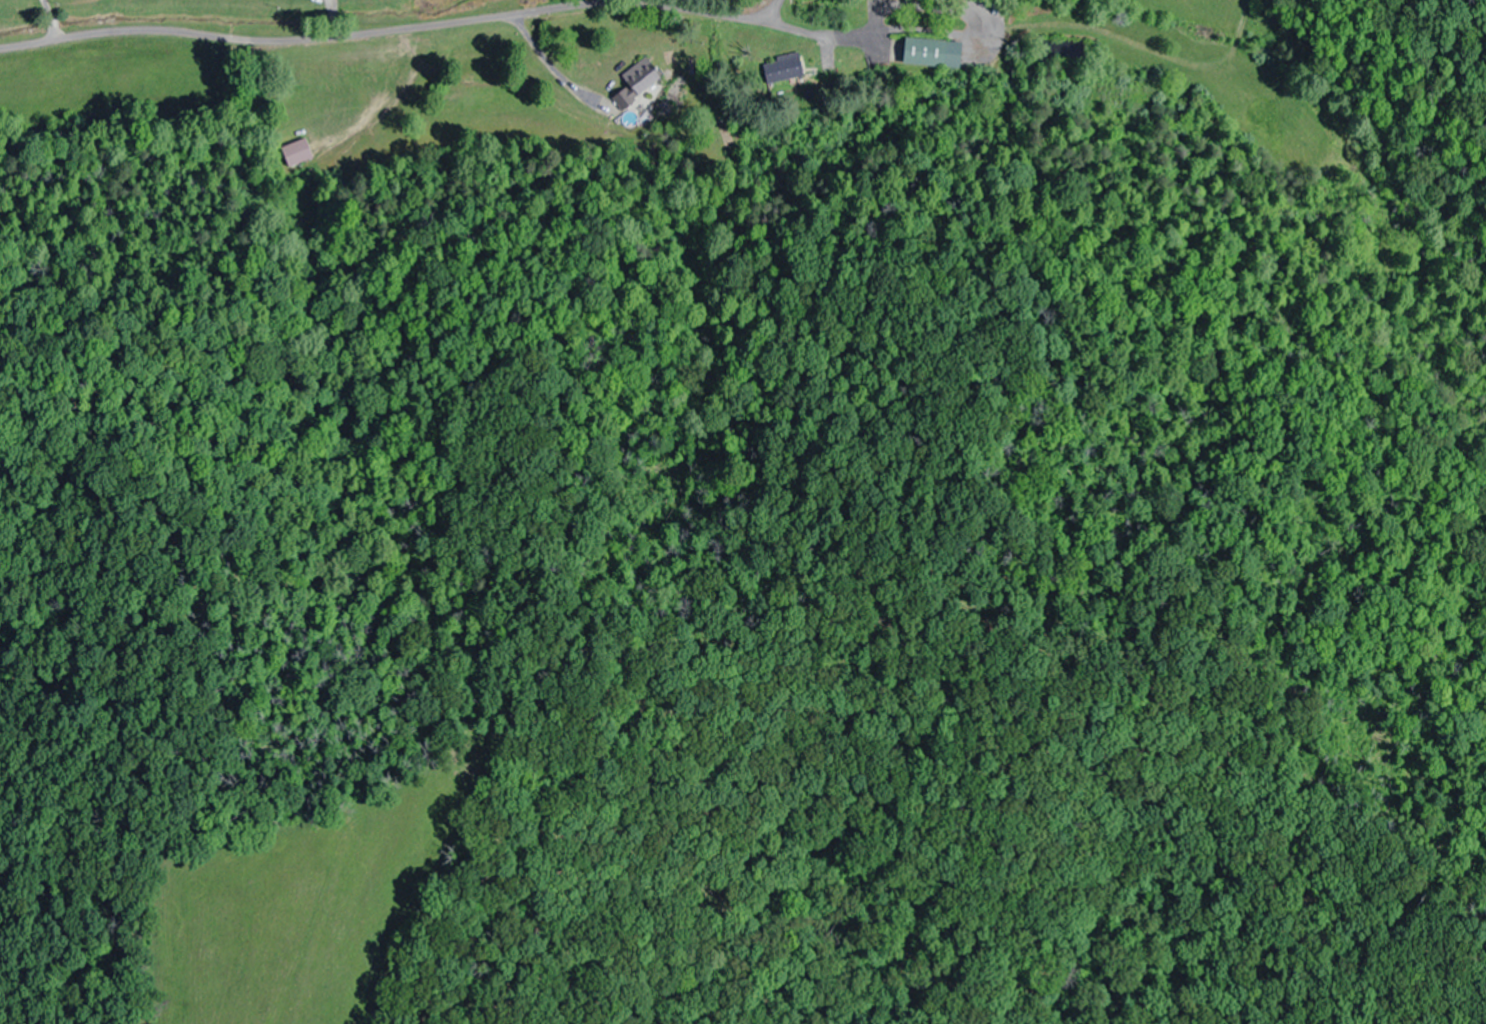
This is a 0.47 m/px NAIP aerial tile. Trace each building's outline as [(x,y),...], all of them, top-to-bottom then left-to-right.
[(960,68),(962,41),(905,37),(903,64),(960,68)] [(661,77),(645,56),(619,76),(627,86),(618,93),(628,104),(661,77)] [(279,147),(286,167),(312,159),(306,138),(279,147)]
